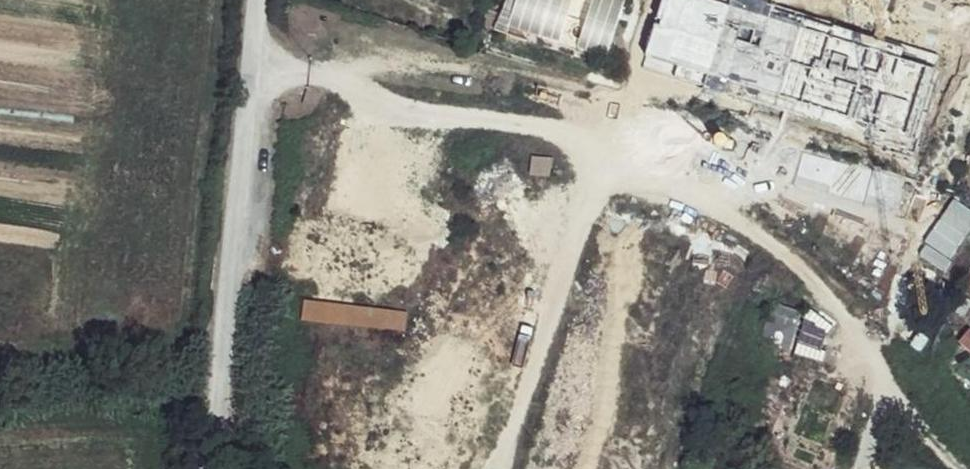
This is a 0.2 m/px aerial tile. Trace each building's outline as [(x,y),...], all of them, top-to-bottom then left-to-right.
[(714,0),(661,0),(644,56),(914,141),(936,69),(714,0)] [(791,350),(801,312),(769,304),(759,342),(791,350)] [(404,328),(405,307),(300,305),(300,325),(404,328)] [(955,347),(969,358),(969,333),(968,331),(955,347)]
